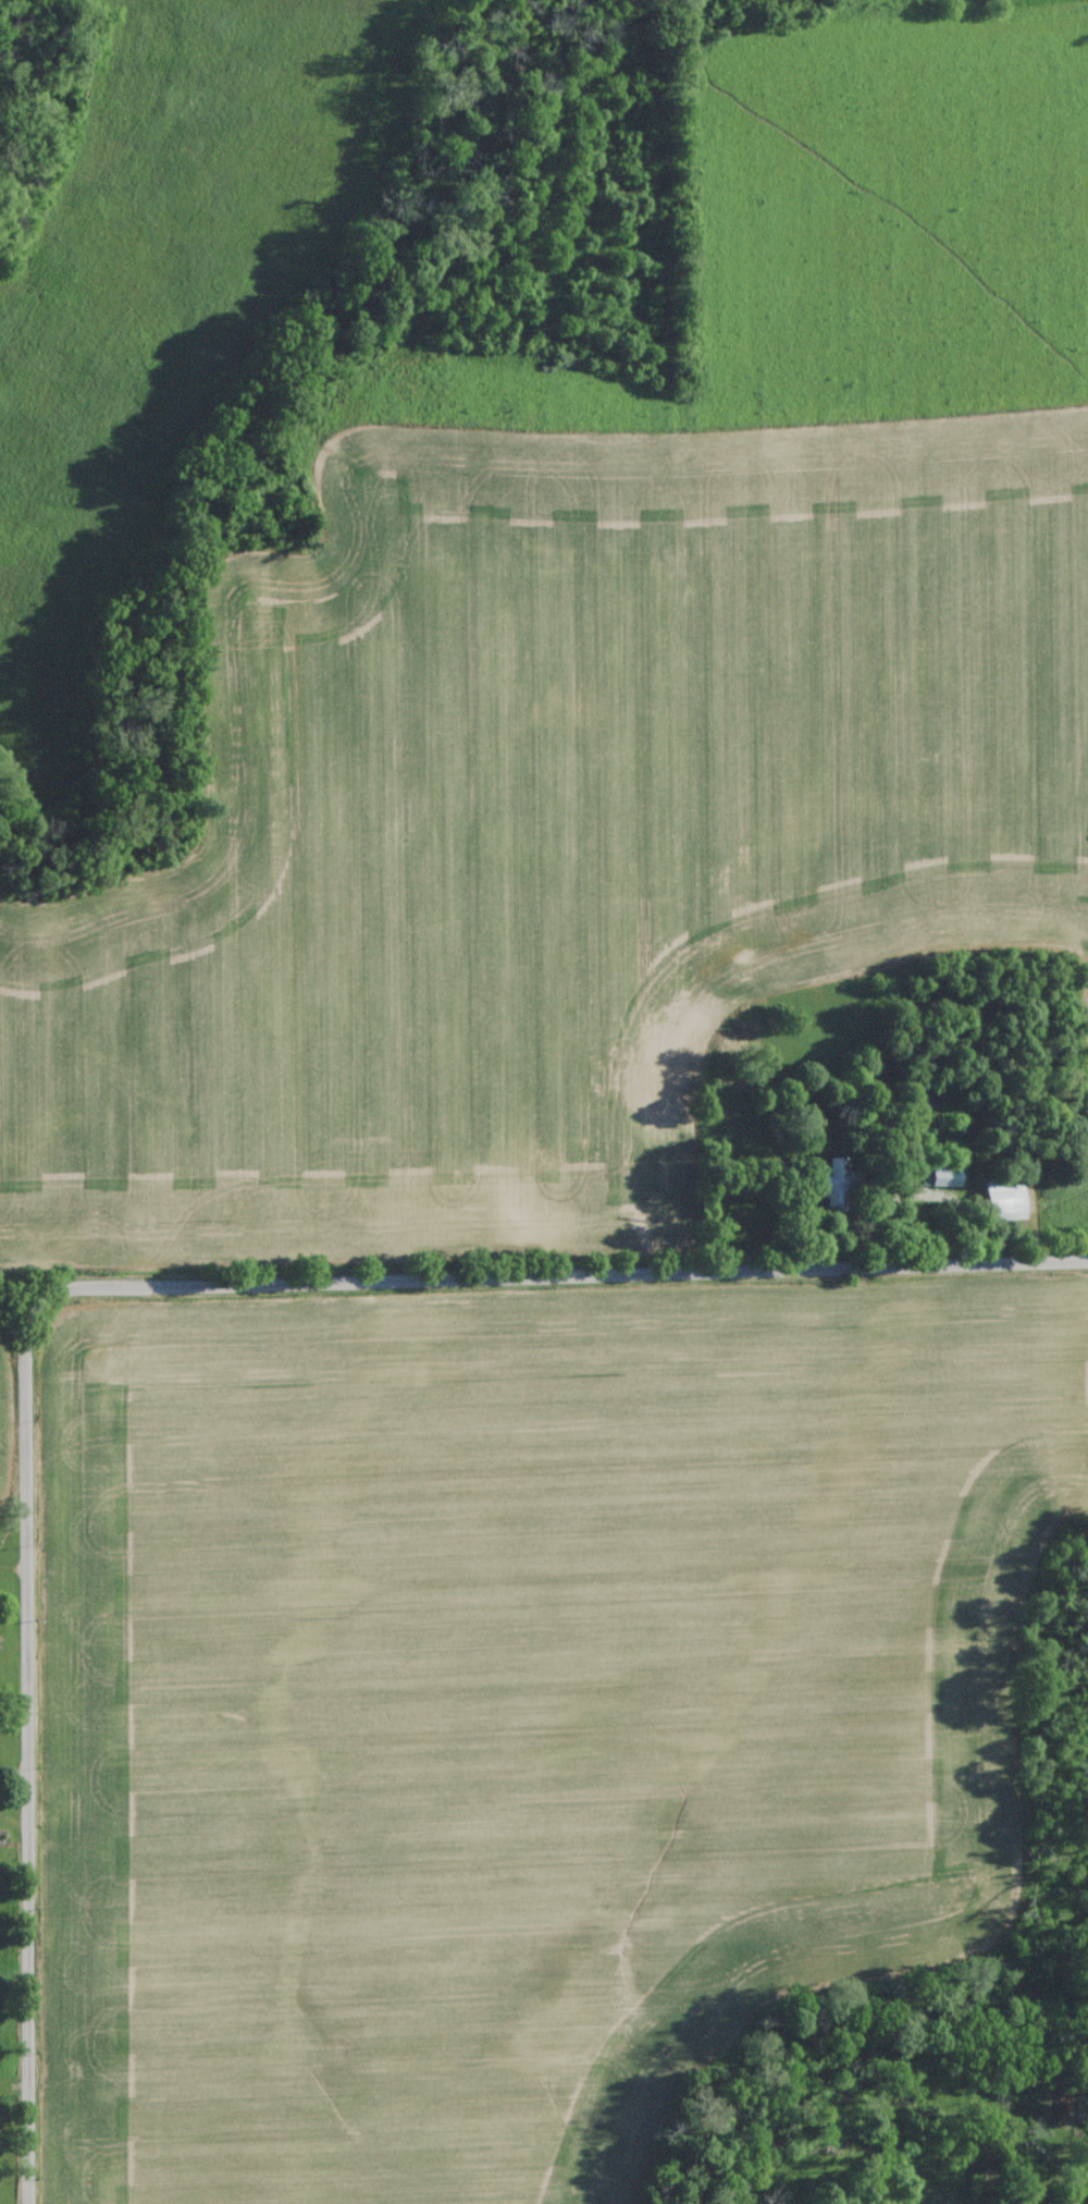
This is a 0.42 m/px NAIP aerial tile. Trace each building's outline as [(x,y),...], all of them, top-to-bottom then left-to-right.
[(961,1186),(961,1167),(932,1168),(932,1186),(961,1186)] [(1023,1218),(1023,1179),(986,1180),(987,1219),(1023,1218)] [(823,1208),(844,1208),(844,1183),(823,1182),(823,1208)]
